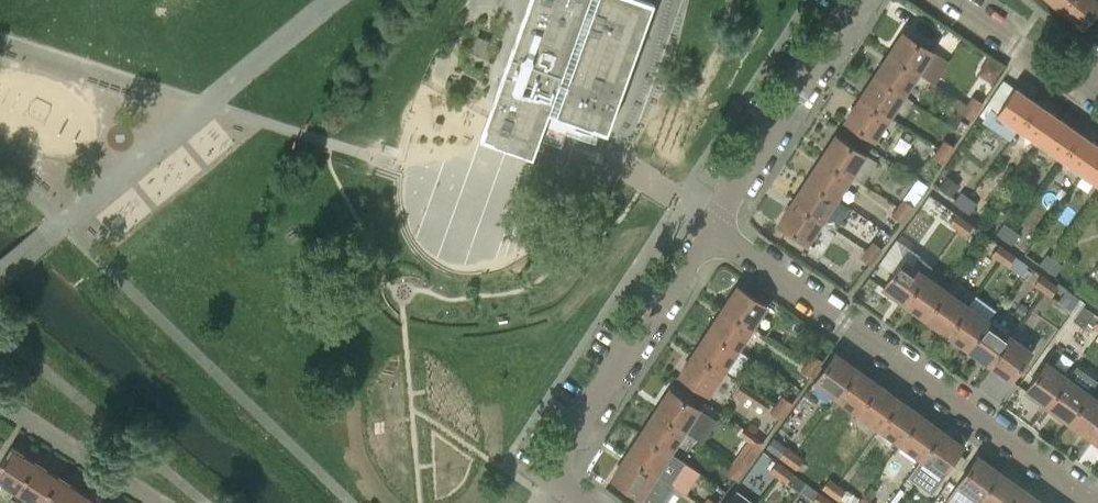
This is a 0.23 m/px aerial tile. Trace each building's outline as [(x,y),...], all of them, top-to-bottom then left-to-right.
[(481,136),(534,155),(540,138),(562,146),(572,118),(608,131),(656,0),(530,0),(481,136)] [(1061,10),(1070,0),(1049,0),(1061,10)] [(1061,10),(1082,28),(1097,10),(1097,2),(1096,0),(1070,0),(1061,10)] [(904,33),(889,55),(918,73),(932,52),(904,33)] [(904,95),(918,73),(889,55),(875,77),(904,95)] [(981,67),(983,76),(992,82),(1002,65),(988,56),(981,67)] [(889,117),(904,95),(875,77),(861,99),(889,117)] [(1003,80),(980,114),(985,118),(983,121),(1011,141),(1019,129),(1037,103),(1015,88),(1003,80)] [(972,96),(966,105),(977,112),(983,103),(972,96)] [(875,140),(889,117),(861,99),(846,121),(875,140)] [(1037,103),(1019,129),(1041,144),(1059,118),(1037,103)] [(966,105),(961,113),(972,120),(977,112),(966,105)] [(1059,118),(1041,144),(1062,159),(1080,133),(1059,118)] [(1062,159),(1084,174),(1097,154),(1097,145),(1080,133),(1062,159)] [(835,137),(821,159),(850,178),(851,177),(859,164),(865,156),(835,137)] [(944,139),(938,149),(949,156),(955,146),(944,139)] [(944,163),(949,156),(938,149),(933,157),(944,163)] [(1084,174),(1097,184),(1097,154),(1084,174)] [(821,159),(807,181),(836,200),(850,178),(821,159)] [(951,196),(959,185),(948,176),(939,187),(951,196)] [(807,181),(793,203),(822,222),(836,200),(807,181)] [(953,202),(961,208),(969,197),(961,191),(953,202)] [(977,203),(969,197),(961,208),(970,214),(977,203)] [(903,198),(897,207),(908,215),(914,206),(903,198)] [(793,203),(778,225),(807,244),(822,222),(793,203)] [(908,215),(897,207),(891,215),(902,222),(908,215)] [(949,224),(957,230),(965,219),(957,213),(949,224)] [(973,225),(965,219),(957,230),(966,236),(973,225)] [(996,233),(1004,239),(1012,228),(1004,222),(996,233)] [(1020,234),(1012,228),(1004,239),(1012,245),(1020,234)] [(872,241),(866,249),(876,256),(882,248),(872,241)] [(992,254),(1000,260),(1008,250),(999,244),(992,254)] [(871,265),(876,256),(866,249),(860,257),(871,265)] [(1016,256),(1008,250),(1000,260),(1008,266),(1016,256)] [(1047,270),(1055,259),(1047,253),(1039,264),(1047,270)] [(905,303),(925,275),(932,265),(919,256),(912,266),(903,260),(883,288),(905,303)] [(1063,265),(1055,259),(1047,270),(1055,276),(1063,265)] [(1034,285),(1042,291),(1050,280),(1042,274),(1034,285)] [(925,275),(905,303),(926,318),(946,291),(925,275)] [(1058,286),(1050,280),(1042,291),(1051,296),(1058,286)] [(723,307),(753,327),(767,305),(737,285),(723,307)] [(946,291),(926,318),(947,333),(967,306),(946,291)] [(1068,291),(1059,303),(1071,312),(1080,299),(1068,291)] [(967,306),(947,333),(969,349),(988,321),(967,306)] [(723,307),(709,329),(739,349),(753,327),(723,307)] [(988,321),(969,349),(990,364),(1010,336),(988,321)] [(709,329),(694,351),(724,371),(739,349),(709,329)] [(1010,336),(990,364),(1012,379),(1031,352),(1010,336)] [(710,393),(724,371),(694,351),(680,374),(710,393)] [(813,353),(807,361),(817,368),(823,360),(813,353)] [(835,353),(816,380),(837,396),(857,369),(835,353)] [(811,377),(817,368),(807,361),(801,370),(811,377)] [(1046,363),(1026,390),(1048,405),(1067,378),(1046,363)] [(1067,378),(1048,405),(1069,421),(1089,393),(1097,382),(1076,367),(1067,378)] [(857,369),(837,396),(858,411),(878,384),(857,369)] [(878,384),(858,411),(879,426),(899,399),(878,384)] [(740,387),(734,396),(763,415),(769,406),(740,387)] [(671,389),(656,411),(685,430),(700,408),(671,389)] [(1069,421),(1090,436),(1097,425),(1097,400),(1089,393),(1069,421)] [(782,395),(776,403),(787,411),(792,403),(782,395)] [(899,399),(879,426),(900,442),(920,415),(899,399)] [(780,419),(787,411),(776,403),(770,412),(780,419)] [(656,411),(642,433),(671,452),(685,430),(656,411)] [(920,415),(900,442),(921,457),(941,430),(920,415)] [(739,454),(733,462),(743,470),(749,462),(763,443),(742,427),(737,435),(747,442),(739,454)] [(921,457),(907,476),(932,494),(946,474),(943,472),(945,469),(958,451),(962,445),(941,430),(921,457)] [(642,433),(627,455),(656,474),(671,483),(685,461),(671,452),(642,433)] [(788,463),(796,453),(775,437),(767,447),(780,457),(788,463)] [(0,465),(0,479),(17,490),(18,490),(36,462),(12,447),(0,465)] [(788,463),(796,469),(804,459),(796,453),(788,463)] [(612,477),(642,496),(652,502),(659,502),(672,484),(671,483),(656,474),(627,455),(612,477)] [(978,499),(998,471),(977,456),(957,483),(978,499)] [(776,461),(769,471),(778,477),(786,467),(777,460),(776,461)] [(18,490),(28,497),(38,502),(42,502),(59,477),(36,462),(18,490)] [(733,462),(726,471),(737,479),(743,470),(733,462)] [(786,467),(778,477),(786,483),(799,492),(806,482),(793,473),(793,472),(786,467)] [(998,471),(978,499),(984,502),(1007,502),(1019,487),(998,471)] [(42,502),(75,502),(82,491),(59,477),(42,502)] [(830,494),(837,483),(829,477),(822,488),(830,494)] [(846,490),(837,483),(830,494),(839,500),(846,490)] [(1007,502),(1039,502),(1040,502),(1019,487),(1007,502)] [(75,502),(101,502),(82,491),(75,502)] [(814,502),(824,502),(828,498),(819,491),(812,501),(814,502)]
